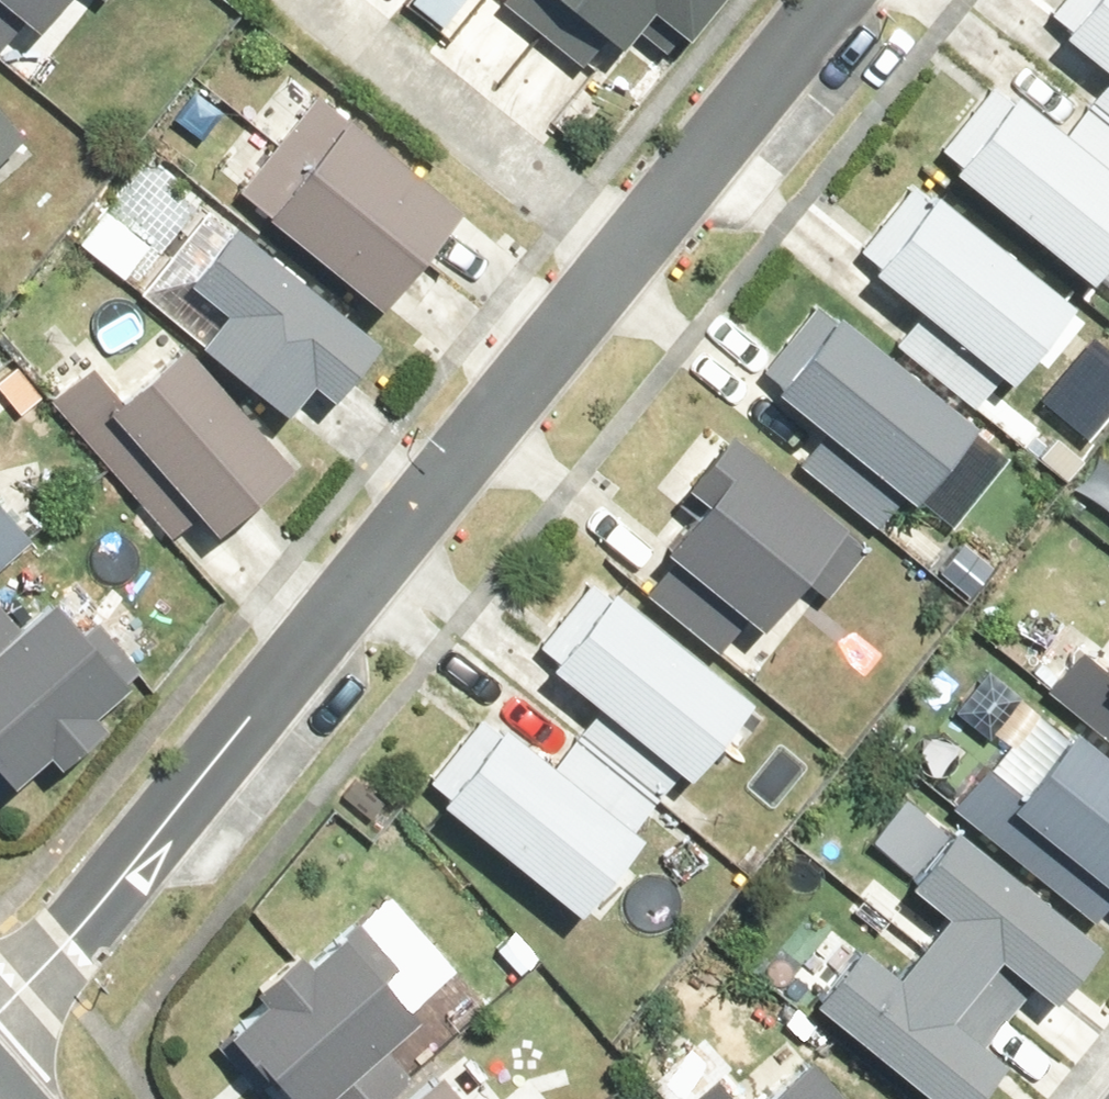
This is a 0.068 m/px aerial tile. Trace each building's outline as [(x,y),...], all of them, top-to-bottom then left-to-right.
[(52,30),(79,0),(18,0),(52,30)] [(642,43),(672,8),(697,28),(720,0),(588,0),(642,43)] [(1079,36),(1108,59),(1108,0),(1106,0),(1079,36)] [(479,209),(300,74),(227,170),(404,305),(479,209)] [(1037,93),(973,172),(1108,283),(1108,282),(1108,128),(1094,116),(1082,130),(1037,93)] [(0,94),(0,164),(35,134),(0,94)] [(1088,307),(951,194),(892,266),(1029,377),(1088,307)] [(157,248),(105,207),(77,242),(129,283),(157,248)] [(213,215),(177,258),(241,313),(214,344),(303,418),(336,377),(355,393),(397,346),(249,222),(238,235),(213,215)] [(992,427),(833,297),(773,371),(932,499),(992,427)] [(166,331),(107,384),(237,531),(311,464),(200,340),(185,353),(166,331)] [(686,548),(777,626),(818,580),(832,591),(877,539),(748,427),(708,475),(732,495),(686,548)] [(41,538),(7,500),(0,506),(0,575),(41,538)] [(766,699),(602,580),(574,617),(593,632),(566,671),(610,702),(586,736),(670,796),(692,766),(708,779),(766,699)] [(32,782),(69,749),(82,762),(125,724),(111,709),(149,674),(76,593),(30,634),(0,600),(0,746),(32,782)] [(670,796),(586,736),(568,758),(498,708),(467,752),(490,768),(459,813),(607,920),(664,840),(648,828),(670,796)] [(1094,730),(1029,810),(1108,874),(1108,743),(1094,730)] [(955,816),(907,879),(942,904),(896,963),(859,935),(806,1004),(931,1098),(986,1098),(1016,1061),(991,1041),(1039,979),(1070,1004),(1108,953),(1108,934),(955,816)] [(313,950),(274,990),(285,1000),(250,1035),(314,1098),(393,1098),(424,1068),(407,1051),(445,1014),(364,933),(330,967),(313,950)] [(785,1098),(864,1098),(828,1059),(785,1098)] [(467,1063),(424,1098),(496,1098),(467,1063)]
